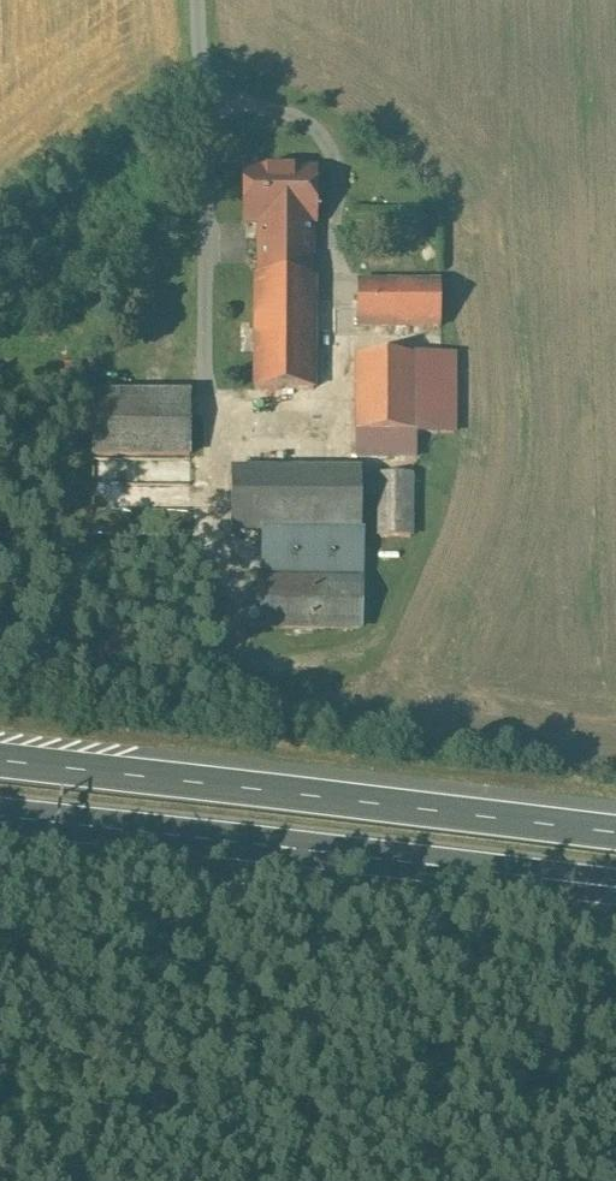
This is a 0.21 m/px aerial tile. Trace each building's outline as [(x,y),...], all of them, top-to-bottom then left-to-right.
[(317,169),(246,168),(245,218),(258,218),(256,389),(314,389),(317,169)] [(442,279),(357,282),(358,329),(443,327),(442,279)] [(456,355),(356,354),(355,457),(416,458),(416,434),(455,434),(456,355)] [(191,453),(192,394),(93,393),(92,452),(191,453)] [(361,470),(232,469),(232,531),(263,531),(263,627),(360,627),(361,470)] [(410,475),(379,475),(380,535),(411,535),(410,475)]
